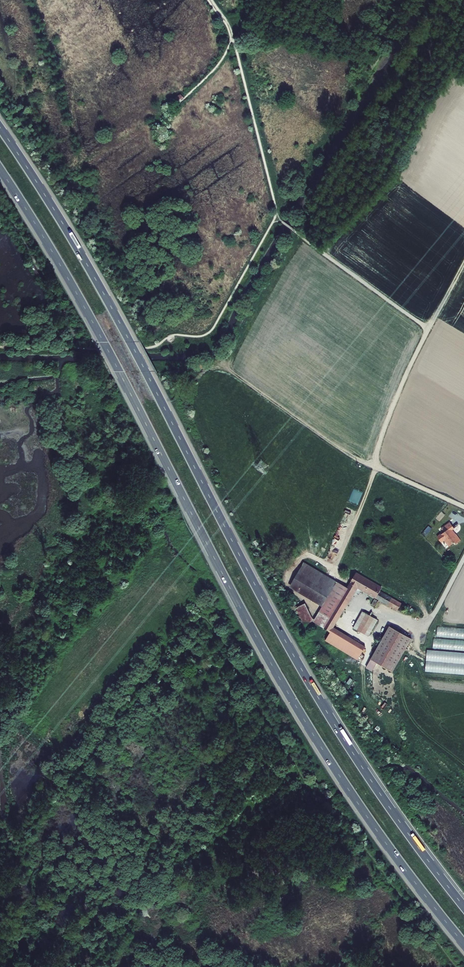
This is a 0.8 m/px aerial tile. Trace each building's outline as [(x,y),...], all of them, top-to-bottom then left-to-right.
[(454,522),(446,528),(449,532),(441,537),(445,542),(449,539),(454,546),(459,542),(460,544),(463,541),(463,539),(460,534),(459,534),(456,530),(458,528),(454,522)] [(352,586),(308,561),(294,586),(327,605),(318,620),(329,627),(331,623),(335,616),(342,604),(344,600),(349,591),(352,586)] [(349,591),(344,600),(352,604),(362,587),(384,600),(401,610),(405,603),(381,589),(383,586),(360,572),(359,574),(352,586),(349,591)] [(342,604),(349,608),(352,604),(344,600),(342,604)] [(317,621),(309,604),(299,608),(305,621),(307,625),(317,621)] [(331,623),(329,627),(357,645),(361,639),(358,637),(340,625),(349,608),(342,604),(335,616),(331,623)] [(382,619),(368,611),(358,627),(363,630),(366,632),(373,636),(382,619)] [(415,638),(393,626),(374,659),(396,672),(415,638)] [(463,637),(463,633),(463,627),(438,626),(437,636),(463,637)] [(463,649),(463,645),(462,645),(462,640),(434,638),(434,647),(463,649)] [(427,650),(425,671),(463,674),(463,652),(427,650)]
